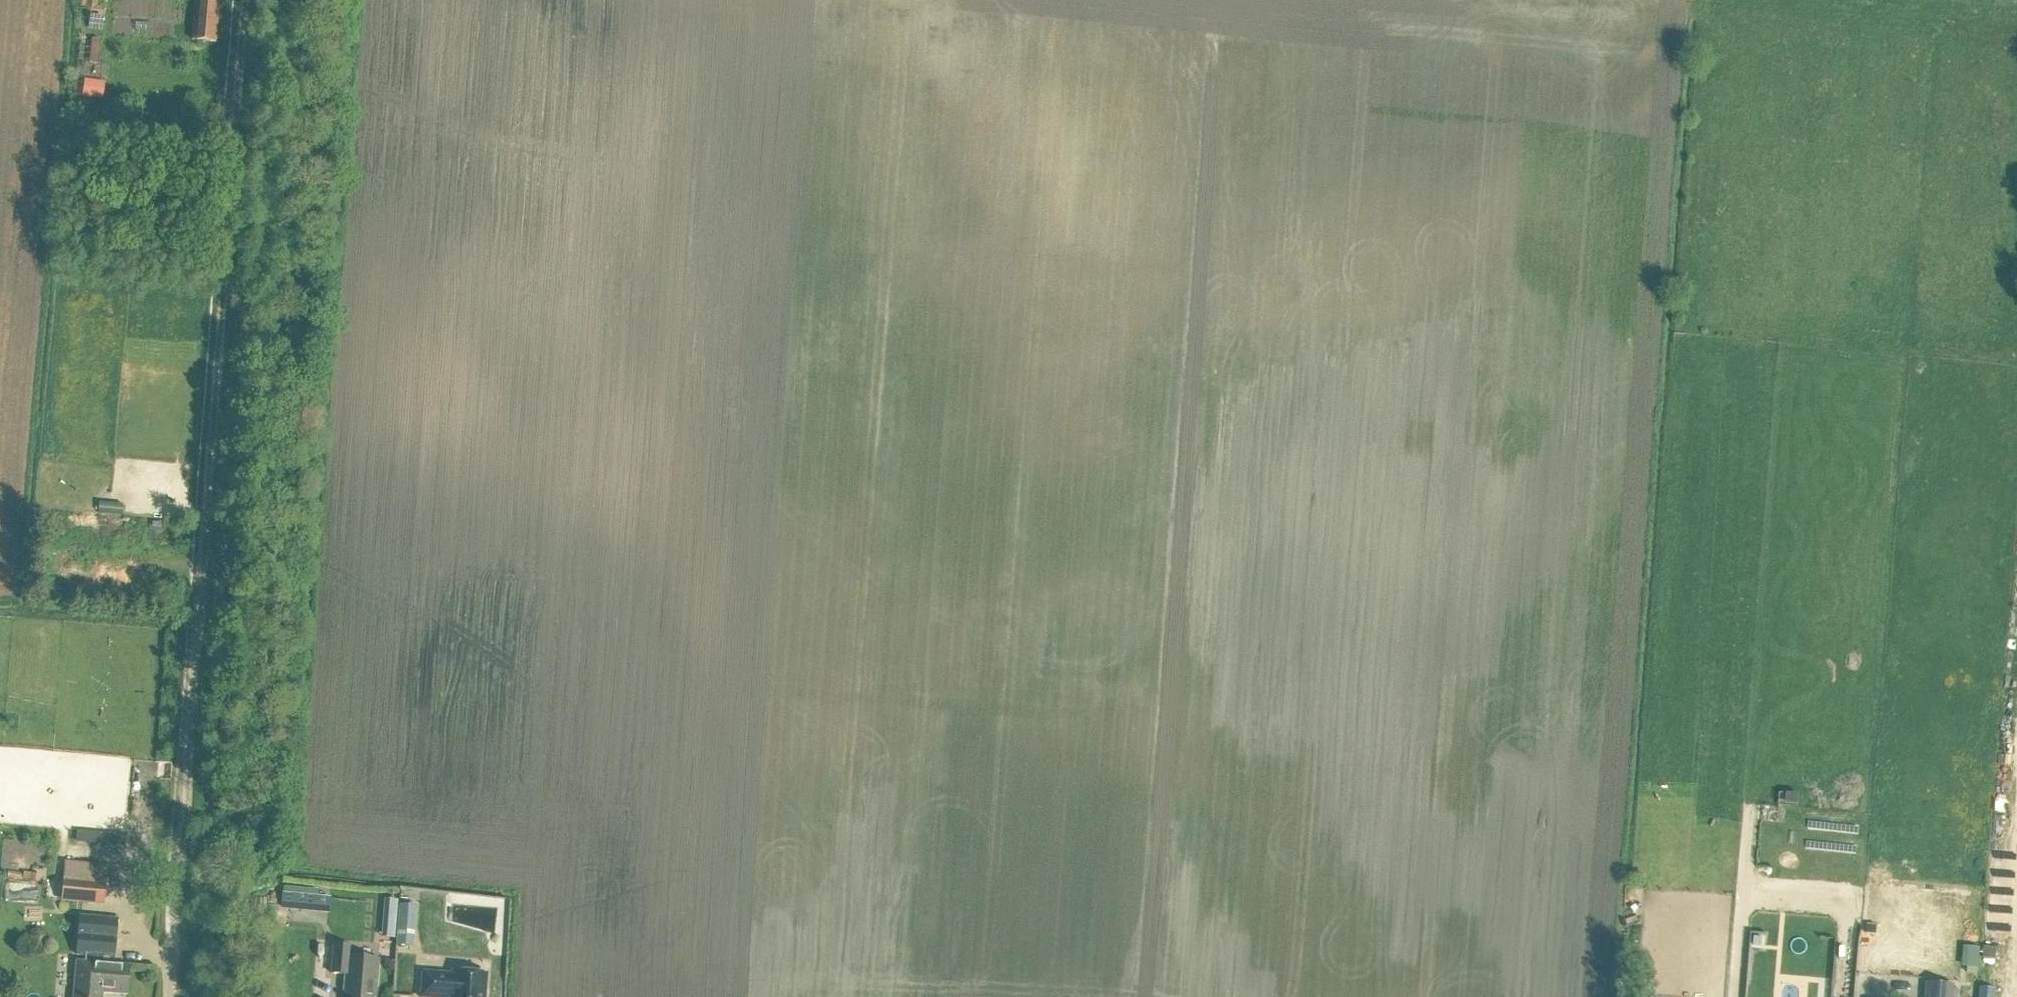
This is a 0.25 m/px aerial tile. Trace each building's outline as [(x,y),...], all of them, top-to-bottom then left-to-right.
[(80,8),(87,8),(86,18),(102,19),(103,9),(97,8),(98,0),(81,0),(80,8)] [(190,42),(215,44),(218,3),(193,1),(190,42)] [(182,2),(156,2),(156,46),(181,47),(182,2)] [(85,81),(82,97),(102,100),(105,84),(85,81)] [(64,863),(62,881),(61,901),(102,904),(105,866),(64,863)] [(317,896),(317,890),(294,888),(294,894),(282,893),(281,905),(326,909),(327,897),(317,896)] [(396,915),(397,901),(384,900),(383,914),(396,915)] [(414,927),(416,907),(399,906),(397,926),(414,927)] [(1762,909),(1762,916),(1786,917),(1787,910),(1762,909)] [(365,912),(363,943),(378,944),(380,913),(365,912)] [(118,921),(80,918),(77,957),(93,958),(93,965),(75,964),(73,996),(101,996),(101,994),(125,996),(127,968),(114,967),(118,921)] [(378,961),(348,958),(349,948),(332,946),(330,975),(346,976),(344,996),(375,996),(378,961)] [(1948,978),(1946,957),(1932,958),(1933,978),(1948,978)] [(485,975),(451,972),(451,976),(421,973),(419,996),(484,996),(485,975)] [(1957,990),(1954,990),(1954,987),(1925,984),(1924,996),(1957,996),(1957,990)]
